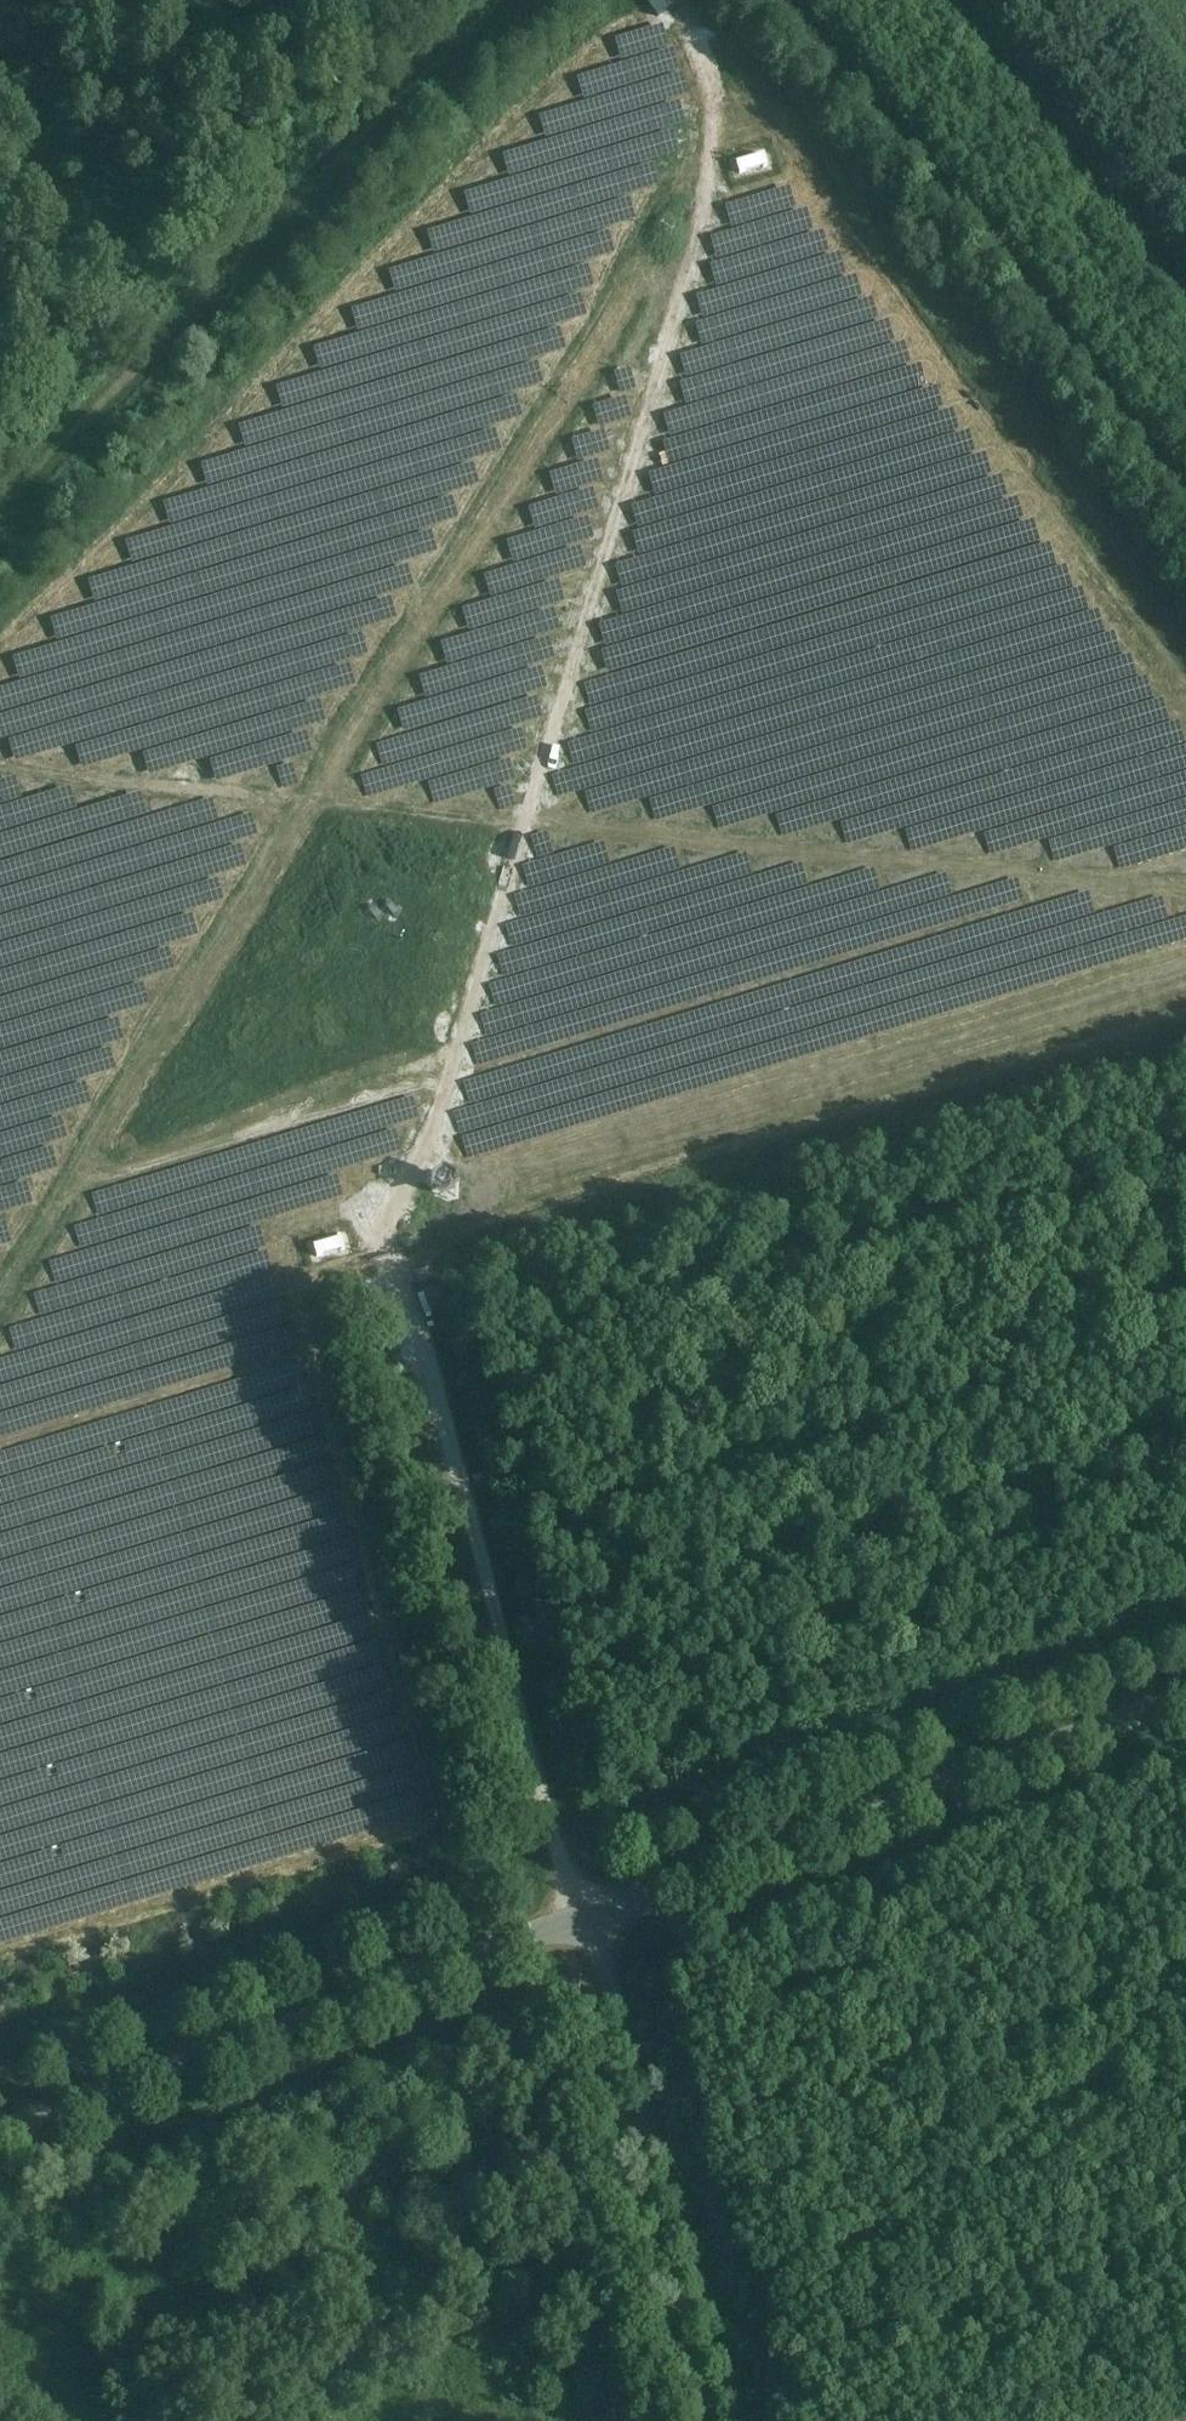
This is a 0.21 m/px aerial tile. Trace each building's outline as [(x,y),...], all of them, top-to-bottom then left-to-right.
[(642,2),(646,16),(665,10),(662,0),(650,0),(642,2)] [(739,174),(768,165),(764,154),(736,162),(739,174)] [(339,1247),(319,1253),(323,1267),(343,1261),(339,1247)]
